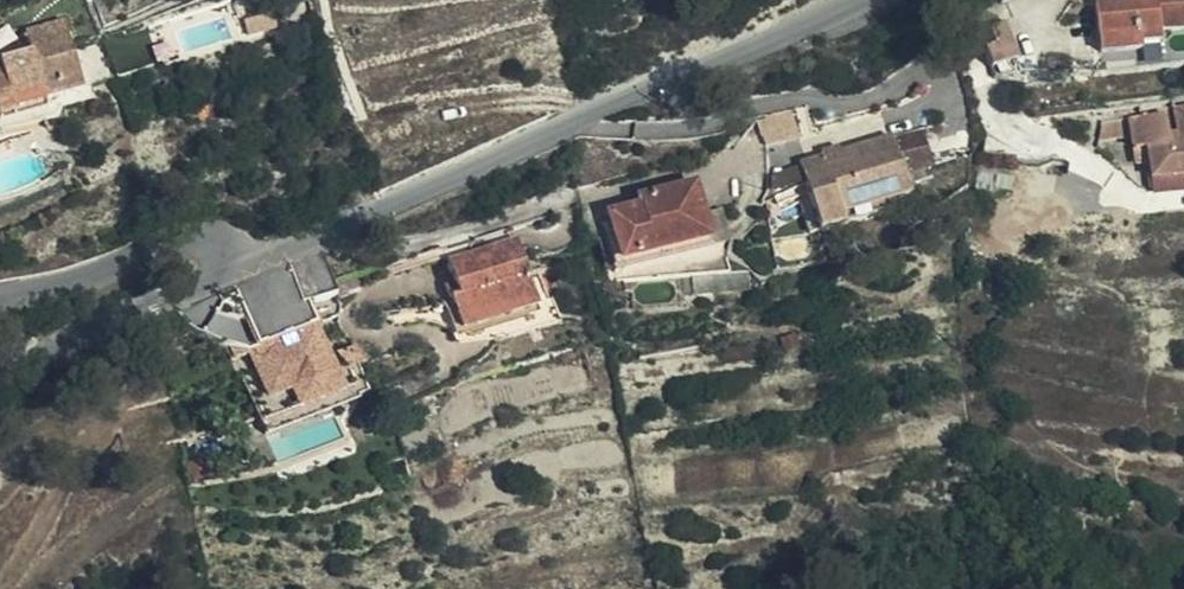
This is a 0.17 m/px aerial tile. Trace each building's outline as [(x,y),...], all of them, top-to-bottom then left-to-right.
[(1087,44),(1127,39),(1126,30),(1145,27),(1144,16),(1183,10),(1182,0),(1080,0),(1087,44)] [(979,19),(987,58),(1011,50),(1002,11),(979,19)] [(25,23),(26,35),(0,39),(0,105),(37,100),(36,88),(76,82),(67,17),(25,23)] [(1173,94),(1174,104),(1177,131),(1181,131),(1183,141),(1183,93),(1173,94)] [(1137,135),(1152,134),(1154,163),(1183,160),(1183,141),(1181,131),(1177,131),(1167,132),(1164,105),(1135,110),(1137,135)] [(930,114),(896,124),(909,169),(944,160),(930,114)] [(909,169),(896,124),(801,149),(821,222),(895,203),(892,191),(913,185),(909,169)] [(802,167),(770,172),(775,199),(807,193),(802,167)] [(618,249),(710,226),(696,168),(634,182),(637,192),(606,201),(618,249)] [(459,281),(446,287),(456,320),(538,295),(517,228),(450,247),(456,269),(459,281)] [(442,274),(446,287),(459,281),(456,269),(442,274)] [(320,327),(247,357),(265,400),(284,392),(293,412),(346,389),(320,327)]
